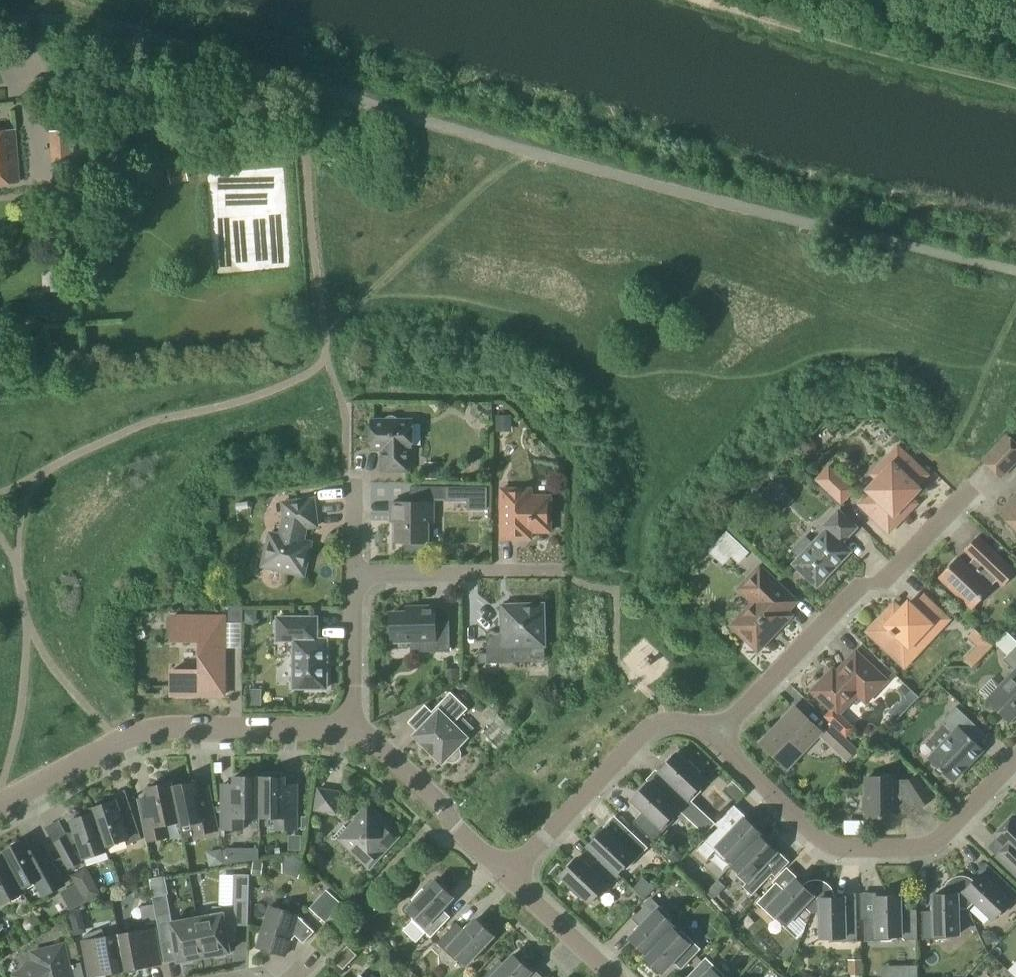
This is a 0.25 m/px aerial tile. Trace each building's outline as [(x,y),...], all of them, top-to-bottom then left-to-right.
[(53,180),(79,179),(75,129),(49,131),(53,180)] [(18,183),(14,130),(0,132),(0,184),(18,183)] [(183,163),(168,166),(170,180),(186,177),(183,163)] [(496,415),(496,432),(511,432),(511,415),(496,415)] [(398,421),(398,419),(393,416),(390,416),(385,418),(385,421),(371,421),(371,449),(382,449),(382,470),(408,470),(408,449),(411,449),(411,421),(398,421)] [(1015,459),(1015,445),(1006,435),(982,460),(999,476),(1015,459)] [(887,530),(913,503),(908,498),(917,488),(914,485),(924,474),(896,448),(870,475),(875,480),(867,489),(870,492),(859,503),(887,530)] [(424,462),(424,479),(438,479),(439,462),(424,462)] [(840,501),(851,490),(827,468),(816,479),(840,501)] [(763,494),(776,506),(787,494),(774,482),(763,494)] [(446,499),(446,487),(410,486),(410,502),(391,502),(391,522),(396,522),(396,542),(405,543),(405,551),(428,551),(428,522),(433,522),(433,503),(431,503),(431,499),(446,499)] [(475,487),(474,500),(488,500),(488,487),(475,487)] [(550,532),(550,496),(531,496),(531,489),(501,489),(501,539),(531,539),(531,532),(550,532)] [(998,512),(1015,529),(1015,493),(998,512)] [(303,541),(306,527),(317,526),(313,499),(282,503),(284,517),(280,536),(269,533),(262,566),(303,576),(311,543),(303,541)] [(840,542),(855,527),(837,510),(822,525),(825,528),(812,542),(805,535),(791,549),(798,557),(791,564),(815,586),(849,551),(840,542)] [(717,542),(732,556),(739,563),(749,552),(727,531),(717,542)] [(1014,572),(976,536),(964,549),(976,560),(968,569),(955,558),(939,575),(972,607),(989,589),(984,585),(993,576),(1002,585),(1014,572)] [(747,617),(735,629),(756,649),(788,615),(786,614),(796,604),(782,590),(758,568),(739,588),(754,602),(743,613),(747,617)] [(947,619),(921,595),(910,606),(907,603),(900,610),(893,603),(867,631),(896,659),(916,638),(923,644),(947,619)] [(479,664),(487,663),(545,662),(543,604),(501,605),(502,632),(486,633),(487,653),(478,654),(479,664)] [(228,622),(243,622),(243,607),(228,607),(228,622)] [(435,626),(434,607),(406,608),(406,612),(390,613),(391,642),(420,641),(420,652),(450,652),(449,626),(435,626)] [(244,613),(244,625),(256,625),(256,613),(244,613)] [(224,695),(224,617),(171,617),(171,641),(200,641),(200,671),(171,671),(171,695),(224,695)] [(326,688),(326,639),(317,639),(317,618),(278,617),(278,640),(293,640),(293,688),(326,688)] [(972,668),(993,646),(975,629),(967,637),(976,646),(964,660),(972,668)] [(986,699),(1008,720),(1015,712),(1015,644),(1009,652),(1002,659),(1014,671),(986,699)] [(885,680),(855,651),(835,672),(831,669),(811,691),(836,715),(856,694),(865,702),(885,680)] [(445,668),(445,682),(459,682),(459,668),(445,668)] [(896,721),(919,697),(903,682),(896,690),(900,694),(901,697),(901,700),(899,703),(897,702),(888,712),(896,721)] [(453,724),(468,709),(450,692),(431,711),(425,705),(408,723),(417,732),(414,735),(442,763),(444,761),(452,763),(458,762),(461,758),(462,753),(459,746),(466,737),(453,724)] [(951,781),(981,749),(963,732),(972,722),(955,706),(938,723),(950,735),(928,759),(951,781)] [(511,738),(516,732),(490,707),(484,713),(511,738)] [(786,766),(818,732),(793,709),(761,742),(786,766)] [(846,762),(858,749),(832,724),(820,737),(846,762)] [(703,835),(714,824),(690,801),(700,791),(700,785),(704,781),(697,774),(700,771),(688,760),(685,763),(675,753),(658,770),(670,781),(659,793),(703,835)] [(257,817),(258,777),(233,777),(233,785),(221,785),(221,829),(243,829),(243,817),(257,817)] [(285,785),(285,777),(258,777),(257,817),(275,817),(275,829),(297,829),(297,785),(285,785)] [(866,817),(894,817),(894,777),(865,777),(866,817)] [(915,777),(903,785),(918,808),(930,800),(915,777)] [(736,803),(745,793),(732,781),(723,791),(736,803)] [(195,782),(170,787),(177,822),(178,822),(179,826),(181,839),(218,831),(209,788),(197,790),(195,782)] [(676,810),(659,793),(647,782),(631,800),(643,811),(632,822),(652,842),(672,820),(672,814),(676,810)] [(166,825),(177,822),(170,787),(169,783),(146,788),(148,797),(137,799),(145,842),(169,837),(166,825)] [(335,812),(338,792),(318,788),(314,809),(335,812)] [(92,813),(105,851),(107,851),(106,846),(126,839),(128,844),(141,840),(130,807),(118,811),(115,801),(92,809),(93,813),(92,813)] [(396,837),(376,818),(378,816),(367,806),(356,818),(358,820),(349,829),(345,825),(332,839),(346,852),(350,848),(369,866),(396,837)] [(84,858),(105,851),(92,813),(71,821),(84,858)] [(1012,816),(994,835),(1011,851),(1002,861),(1015,875),(1015,820),(1012,816)] [(730,865),(760,834),(743,818),(732,829),(723,821),(696,850),(705,859),(714,850),(723,859),(728,859),(732,862),(730,864),(730,865)] [(616,874),(616,873),(620,869),(626,869),(646,847),(626,828),(615,840),(603,829),(587,846),(598,857),(616,874)] [(760,834),(730,865),(735,869),(735,874),(744,884),(742,887),(751,895),(773,872),(764,863),(775,852),(759,836),(760,834)] [(68,870),(82,862),(67,835),(53,843),(68,870)] [(24,841),(1,854),(3,857),(2,857),(19,889),(22,888),(35,881),(43,896),(63,885),(50,861),(41,844),(29,850),(24,841)] [(672,846),(664,854),(675,865),(683,856),(672,846)] [(21,893),(19,889),(2,857),(0,859),(0,904),(21,893)] [(616,873),(616,874),(598,857),(587,869),(576,858),(559,875),(570,885),(567,888),(579,899),(581,896),(588,903),(593,898),(599,898),(619,876),(616,873)] [(967,908),(973,901),(992,918),(997,914),(1002,914),(1015,899),(1015,892),(999,876),(991,884),(979,873),(973,880),(970,878),(969,878),(966,876),(962,876),(961,876),(957,876),(956,876),(953,877),(967,908)] [(248,901),(249,875),(234,874),(233,901),(248,901)] [(957,908),(967,908),(953,877),(951,878),(950,879),(947,881),(946,882),(944,885),(944,886),(943,888),(942,889),(942,891),(942,893),(942,894),(932,895),(933,911),(921,911),(921,939),(947,938),(951,934),(957,934),(957,908)] [(642,878),(633,888),(643,898),(653,888),(642,878)] [(713,899),(725,886),(718,879),(706,892),(713,899)] [(809,912),(822,881),(819,880),(816,879),(813,880),(811,880),(810,880),(807,881),(804,883),(802,885),(795,879),(784,890),(775,882),(756,902),(774,920),(780,920),(784,924),(802,906),(809,912)] [(452,897),(435,881),(425,891),(422,888),(411,900),(414,903),(407,910),(412,914),(412,920),(431,938),(450,917),(441,909),(452,897)] [(822,881),(809,912),(819,912),(820,938),(826,938),(830,942),(856,941),(855,913),(843,913),(843,897),(833,897),(833,896),(833,894),(832,892),(832,891),(831,889),(830,888),(829,887),(828,885),(826,883),(825,882),(822,881)] [(325,923),(342,904),(326,890),(309,908),(325,923)] [(167,894),(152,897),(153,903),(156,919),(160,943),(164,942),(167,959),(177,957),(178,961),(180,961),(183,964),(193,963),(194,958),(202,957),(195,919),(172,923),(167,894)] [(899,910),(899,895),(875,896),(875,912),(863,912),(864,941),(890,940),(893,936),(900,936),(904,941),(917,940),(916,909),(899,910)] [(643,957),(673,925),(669,921),(669,916),(650,898),(631,919),(639,927),(628,939),(645,954),(643,956),(643,957)] [(143,921),(156,919),(153,903),(140,906),(143,921)] [(303,943),(314,932),(297,916),(297,915),(269,906),(257,947),(285,955),(292,933),(303,943)] [(195,919),(202,957),(213,955),(216,958),(226,956),(226,952),(229,952),(226,934),(235,935),(236,907),(212,907),(212,916),(195,919)] [(23,919),(21,924),(24,928),(29,930),(33,927),(35,922),(32,918),(27,916),(23,919)] [(493,936),(475,919),(464,931),(456,923),(436,943),(455,961),(461,961),(465,965),(472,958),(475,961),(486,949),(483,946),(493,936)] [(675,931),(671,928),(673,926),(673,925),(643,957),(660,973),(671,961),(680,969),(699,949),(681,931),(675,931)] [(117,935),(123,970),(160,964),(153,928),(117,935)] [(123,970),(117,935),(105,937),(101,929),(84,935),(85,941),(83,941),(89,976),(123,970)] [(63,944),(31,952),(34,962),(13,975),(14,976),(71,976),(63,944)] [(513,955),(504,965),(499,960),(484,976),(525,976),(530,972),(513,955)] [(723,975),(704,957),(686,976),(723,976),(723,975)] [(862,959),(847,959),(848,976),(862,976),(862,959)] [(899,976),(917,976),(916,965),(899,966),(899,976)]
